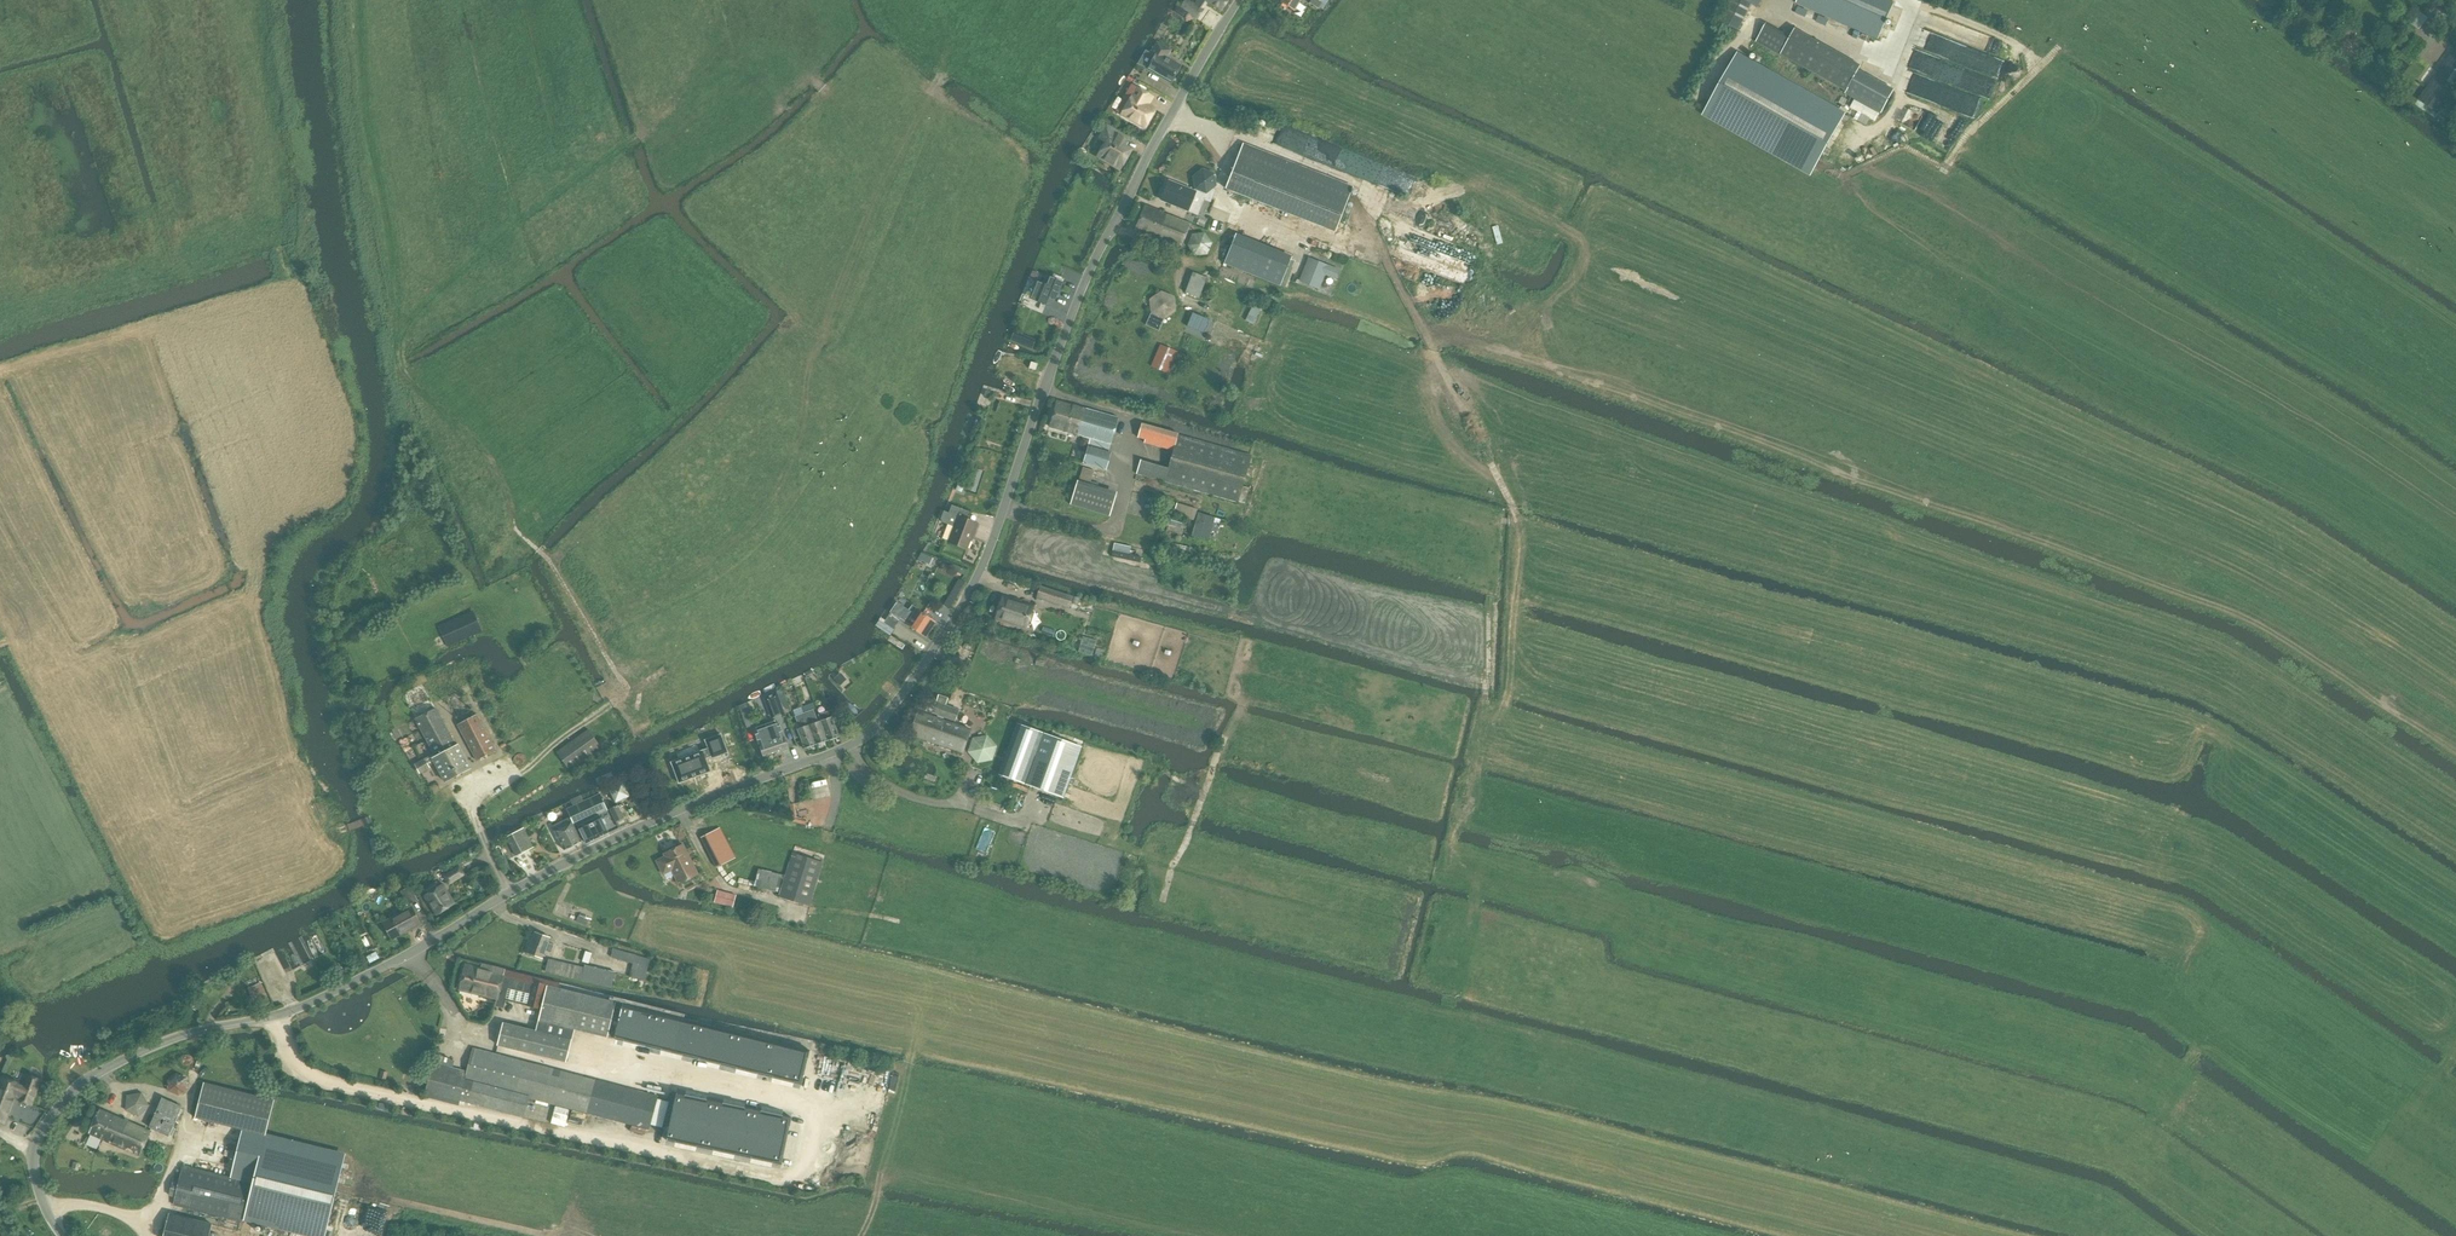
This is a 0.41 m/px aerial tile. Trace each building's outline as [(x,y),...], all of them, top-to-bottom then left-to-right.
[(1195,4),(1189,0),(1186,0),(1180,8),(1184,10),(1197,19),(1203,9),(1200,7),(1205,0),(1198,0),(1195,4)] [(1229,0),(1206,0),(1222,11),(1229,0)] [(1297,5),(1300,0),(1282,0),(1281,2),(1294,10),(1297,5)] [(1329,0),(1311,0),(1309,4),(1318,9),(1319,7),(1323,10),(1329,0)] [(1761,0),(1732,0),(1722,22),(1739,30),(1751,4),(1758,7),(1761,0)] [(1882,29),(1894,3),(1887,0),(1797,0),(1796,2),(1878,38),(1882,29)] [(1766,23),(1757,40),(1782,54),(1836,86),(1847,92),(1861,65),(1851,60),(1796,29),(1791,38),(1766,23)] [(1137,65),(1145,70),(1170,83),(1180,66),(1166,57),(1170,50),(1161,45),(1157,42),(1150,54),(1146,51),(1145,50),(1143,55),(1137,65)] [(2418,100),(2437,115),(2455,88),(2455,49),(2455,48),(2418,100)] [(1738,52),(1702,115),(1810,176),(1846,113),(1738,52)] [(1131,85),(1124,98),(1116,111),(1121,114),(1144,128),(1155,110),(1142,102),(1147,94),(1134,87),(1131,85)] [(1131,151),(1124,147),(1128,139),(1122,136),(1108,127),(1106,126),(1099,139),(1100,139),(1105,142),(1097,156),(1120,169),(1131,151)] [(1243,144),(1225,189),(1243,196),(1237,210),(1351,255),(1362,230),(1339,221),(1353,187),(1243,144)] [(1206,195),(1216,186),(1214,175),(1202,170),(1193,178),(1194,190),(1206,195)] [(1169,181),(1161,201),(1188,212),(1196,192),(1169,181)] [(1180,249),(1191,224),(1167,214),(1163,212),(1145,205),(1134,230),(1180,249)] [(1195,255),(1207,254),(1211,243),(1204,233),(1192,236),(1188,246),(1195,255)] [(1285,288),(1296,261),(1291,259),(1292,257),(1236,234),(1224,264),(1280,287),(1285,288)] [(1336,279),(1340,270),(1308,257),(1299,282),(1319,290),(1325,275),(1336,279)] [(1036,272),(1034,271),(1032,270),(1030,277),(1032,278),(1033,279),(1036,280),(1039,273),(1036,272)] [(1199,298),(1207,278),(1193,272),(1185,293),(1199,298)] [(1038,282),(1031,298),(1046,305),(1049,296),(1055,299),(1063,282),(1049,277),(1046,285),(1038,282)] [(1162,291),(1149,298),(1151,313),(1163,318),(1176,311),(1174,296),(1162,291)] [(1254,324),(1261,310),(1253,306),(1246,320),(1254,324)] [(1204,333),(1209,319),(1193,312),(1187,326),(1204,333)] [(1024,336),(1020,344),(1031,349),(1035,341),(1024,336)] [(1168,374),(1178,352),(1161,345),(1151,367),(1168,374)] [(1035,371),(1037,364),(1031,362),(1029,369),(1035,371)] [(1086,408),(1057,400),(1049,427),(1111,445),(1119,417),(1085,408),(1086,408)] [(1142,424),(1138,437),(1145,439),(1144,442),(1173,450),(1168,468),(1164,481),(1238,502),(1251,457),(1251,456),(1249,456),(1178,435),(1178,434),(1142,424)] [(1106,469),(1111,453),(1088,446),(1083,463),(1106,469)] [(976,493),(983,471),(975,468),(967,490),(976,493)] [(956,490),(962,492),(965,481),(960,479),(956,490)] [(1110,516),(1116,497),(1076,485),(1070,504),(1110,516)] [(944,511),(941,520),(942,523),(954,527),(948,542),(967,549),(972,534),(974,534),(978,524),(968,521),(971,513),(959,509),(951,506),(949,513),(946,512),(944,511)] [(1198,513),(1191,536),(1208,541),(1214,518),(1198,513)] [(1183,519),(1172,515),(1169,524),(1180,528),(1183,519)] [(1191,553),(1192,548),(1170,543),(1169,548),(1191,553)] [(1069,607),(1073,597),(1040,587),(1037,597),(1069,607)] [(1027,628),(1034,607),(1003,597),(996,618),(1027,628)] [(914,612),(906,624),(926,637),(936,622),(916,610),(918,608),(913,604),(909,609),(914,612)] [(891,613),(884,623),(893,630),(894,630),(901,619),(900,618),(891,613)] [(460,616),(439,626),(448,647),(452,645),(469,638),(460,616)] [(417,713),(430,707),(430,694),(419,686),(407,692),(406,705),(417,713)] [(774,717),(784,713),(783,711),(789,708),(782,689),(776,691),(777,693),(763,698),(771,718),(774,717)] [(945,705),(948,698),(939,695),(936,702),(929,700),(926,710),(938,715),(937,718),(918,711),(910,735),(961,752),(970,729),(943,719),(944,716),(955,720),(959,710),(945,705)] [(433,753),(424,758),(415,763),(420,773),(430,768),(429,766),(435,763),(444,782),(470,769),(458,745),(457,745),(438,708),(415,719),(424,736),(433,753)] [(747,728),(755,725),(749,710),(741,713),(747,728)] [(817,722),(814,710),(805,713),(816,745),(828,740),(821,720),(817,722)] [(821,720),(828,740),(840,736),(833,718),(837,717),(835,712),(831,710),(818,715),(821,720)] [(805,749),(816,745),(805,713),(796,716),(800,728),(797,729),(805,749)] [(477,760),(496,750),(477,714),(458,724),(477,760)] [(775,753),(787,749),(779,724),(767,728),(775,753)] [(1063,797),(1080,750),(1081,747),(1018,724),(999,774),(1063,797)] [(758,731),(755,732),(764,756),(775,753),(767,728),(758,731)] [(567,769),(600,746),(588,730),(557,752),(567,769)] [(678,781),(679,783),(681,783),(681,782),(709,772),(711,771),(710,769),(710,770),(706,758),(711,756),(712,759),(713,758),(726,753),(727,753),(728,753),(727,751),(721,736),(722,735),(721,734),(720,734),(720,735),(706,740),(706,739),(705,740),(705,741),(706,741),(708,749),(703,751),(703,750),(701,751),(673,762),(671,762),(672,764),(678,781)] [(978,762),(991,759),(997,746),(988,736),(973,738),(968,751),(978,762)] [(1005,799),(1006,794),(1006,791),(1005,789),(1003,786),(1002,784),(999,782),(997,781),(991,780),(986,781),(984,783),(982,785),(979,789),(978,791),(978,794),(978,797),(979,800),(980,802),(982,804),(984,806),(987,808),(992,808),(996,808),(998,807),(1002,804),(1004,801),(1005,799)] [(609,789),(615,802),(628,796),(622,783),(609,789)] [(575,825),(607,810),(600,794),(567,809),(575,825)] [(617,822),(624,818),(618,805),(611,808),(617,822)] [(564,850),(582,841),(570,817),(552,826),(564,850)] [(599,817),(578,827),(586,844),(608,833),(599,817)] [(720,828),(701,838),(707,850),(726,840),(720,828)] [(507,838),(516,856),(527,850),(518,832),(507,838)] [(698,875),(684,848),(683,845),(664,854),(666,857),(657,861),(664,874),(672,870),(679,884),(698,875)] [(730,848),(711,858),(716,867),(735,858),(735,857),(730,848)] [(796,857),(786,888),(797,892),(802,877),(813,880),(818,864),(796,857)] [(450,883),(457,879),(464,874),(459,867),(446,876),(450,883)] [(436,882),(424,890),(427,895),(426,896),(437,914),(447,908),(453,904),(441,886),(440,887),(436,882)] [(409,906),(417,900),(410,886),(401,891),(409,906)] [(732,908),(736,896),(717,890),(714,903),(732,908)] [(391,940),(422,923),(412,907),(382,923),(391,940)] [(551,953),(554,945),(548,943),(550,938),(546,936),(535,932),(528,952),(543,958),(546,951),(551,953)] [(314,962),(301,937),(300,936),(290,941),(291,942),(304,968),(314,962)] [(613,948),(611,957),(632,964),(630,976),(639,979),(644,980),(650,959),(645,958),(645,957),(613,948)] [(589,962),(592,953),(586,951),(583,960),(589,962)] [(584,967),(548,959),(545,972),(581,981),(612,988),(615,972),(585,965),(584,967)] [(549,980),(549,979),(508,970),(482,963),(480,970),(466,966),(460,989),(542,1009),(549,980)] [(775,1040),(559,988),(560,983),(560,982),(549,979),(549,980),(542,1009),(539,1020),(604,1036),(637,1044),(766,1075),(801,1084),(810,1049),(806,1048),(775,1040)] [(261,983),(248,988),(256,1007),(269,1002),(261,983)] [(505,1024),(500,1044),(545,1056),(566,1061),(571,1042),(574,1029),(539,1021),(536,1032),(505,1024)] [(473,1048),(467,1071),(464,1081),(528,1098),(543,1102),(552,1068),(473,1048)] [(523,1117),(528,1098),(464,1081),(467,1072),(448,1067),(450,1059),(436,1055),(425,1096),(458,1105),(460,1101),(523,1117)] [(666,1141),(676,1094),(561,1070),(552,1117),(666,1141)] [(41,1081),(29,1076),(24,1087),(20,1085),(20,1084),(3,1078),(0,1084),(0,1122),(4,1124),(15,1097),(20,1098),(19,1100),(32,1105),(41,1081)] [(195,1118),(243,1130),(265,1136),(274,1101),(204,1083),(195,1118)] [(139,1117),(149,1106),(142,1093),(128,1096),(126,1110),(139,1117)] [(676,1094),(666,1141),(781,1165),(791,1118),(722,1103),(676,1094)] [(169,1136),(182,1106),(162,1097),(149,1127),(169,1136)] [(139,1156),(150,1132),(141,1128),(101,1110),(90,1134),(139,1156)] [(265,1136),(243,1130),(231,1178),(184,1165),(180,1178),(174,1177),(169,1196),(175,1198),(174,1204),(244,1222),(245,1217),(319,1235),(325,1235),(345,1156),(265,1136)] [(164,1235),(209,1235),(212,1224),(170,1214),(164,1235)]
